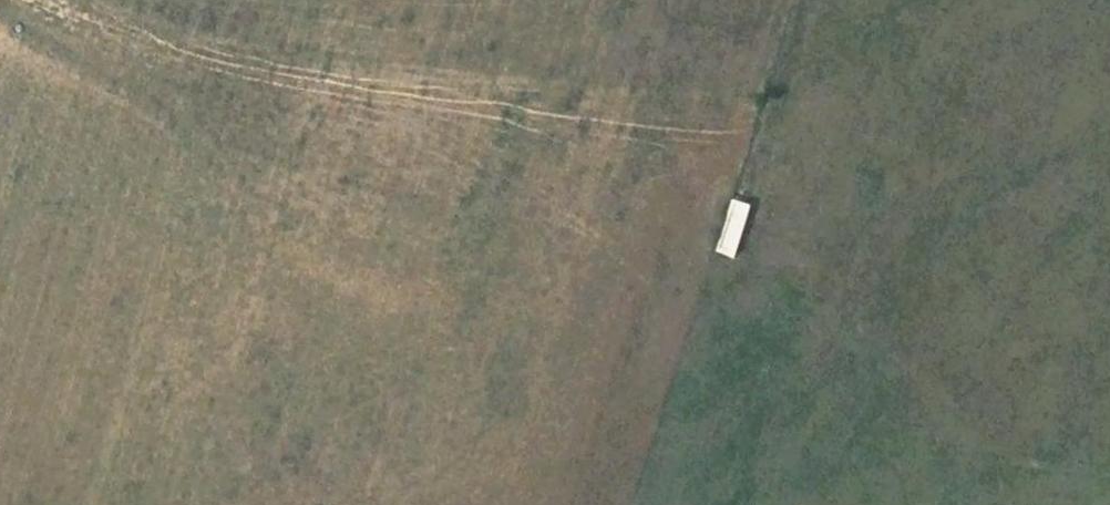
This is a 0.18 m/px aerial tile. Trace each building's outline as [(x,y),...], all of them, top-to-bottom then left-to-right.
[(718,253),(737,257),(748,202),(729,198),(718,253)]
